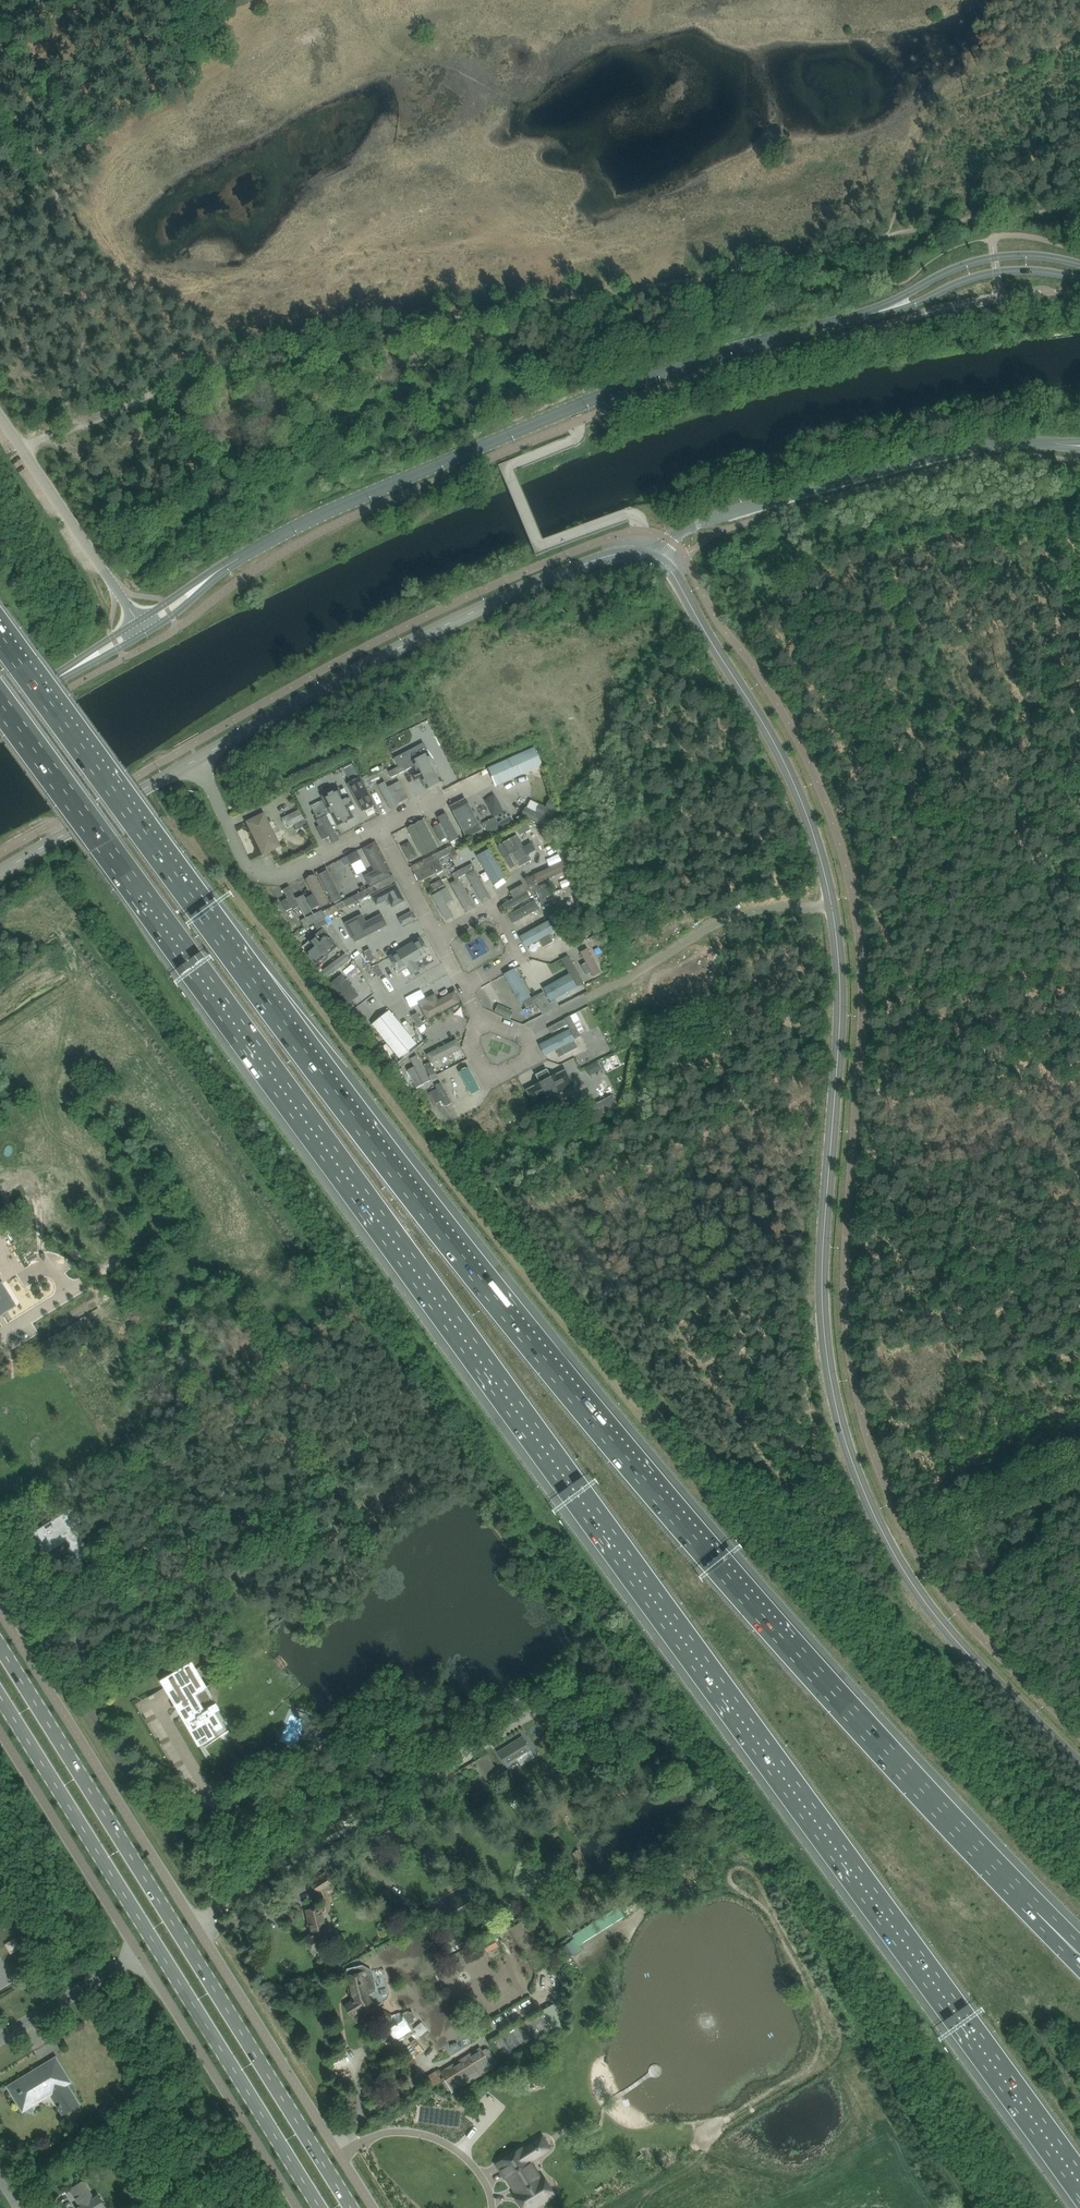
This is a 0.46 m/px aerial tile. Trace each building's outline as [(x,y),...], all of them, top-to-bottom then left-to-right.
[(535,747),(488,768),(496,787),(543,765),(535,747)] [(426,755),(415,761),(430,790),(441,784),(426,755)] [(410,762),(399,767),(402,773),(412,767),(410,762)] [(399,767),(389,772),(392,778),(402,773),(399,767)] [(385,782),(378,786),(391,811),(410,801),(400,782),(388,788),(385,782)] [(337,791),(324,798),(339,826),(353,819),(347,808),(352,805),(348,798),(342,801),(337,791)] [(466,799),(450,807),(467,840),(483,831),(466,799)] [(536,813),(527,808),(522,817),(553,832),(557,824),(550,820),(554,813),(540,805),(536,813)] [(326,809),(315,814),(317,819),(327,815),(328,814),(330,813),(327,808),(326,809)] [(299,810),(282,818),(287,828),(293,825),(292,824),(303,819),(304,819),(300,809),(299,810)] [(265,813),(246,822),(262,857),(281,848),(265,813)] [(447,814),(437,818),(440,824),(434,827),(441,842),(448,839),(450,844),(459,839),(447,814)] [(326,816),(314,822),(323,841),(329,837),(333,845),(339,842),(326,816)] [(511,816),(499,822),(503,829),(515,823),(511,816)] [(303,819),(292,824),(293,825),(295,830),(306,825),(303,819)] [(440,852),(424,821),(407,829),(423,860),(440,852)] [(527,822),(516,828),(520,835),(531,830),(527,822)] [(498,824),(487,829),(490,837),(502,831),(498,824)] [(517,836),(503,844),(509,856),(517,869),(532,861),(517,836)] [(410,841),(402,845),(410,860),(418,856),(410,841)] [(374,872),(364,877),(370,887),(392,876),(376,844),(363,851),(374,872)] [(453,846),(443,851),(446,856),(456,851),(455,850),(453,846)] [(506,878),(490,849),(478,856),(494,885),(506,878)] [(443,851),(432,856),(435,862),(440,859),(446,856),(443,851)] [(425,867),(414,872),(415,873),(417,878),(419,882),(445,869),(440,859),(435,862),(425,867)] [(422,861),(411,867),(412,867),(414,872),(425,867),(422,861)] [(473,864),(464,869),(467,874),(467,875),(470,873),(475,870),(476,870),(473,864)] [(464,869),(452,875),(455,881),(467,874),(464,869)] [(342,900),(327,871),(319,875),(334,905),(342,900)] [(491,899),(475,871),(468,875),(483,903),(491,899)] [(316,876),(305,880),(312,896),(307,899),(312,911),(330,903),(316,876)] [(475,907),(460,879),(452,883),(467,911),(475,907)] [(442,880),(431,886),(434,891),(445,886),(442,880)] [(375,885),(364,890),(365,891),(367,896),(377,891),(375,885)] [(396,885),(373,896),(378,905),(388,900),(392,907),(404,901),(396,885)] [(514,899),(504,905),(507,911),(530,898),(523,885),(510,892),(514,899)] [(290,888),(283,891),(292,911),(300,907),(304,917),(311,913),(304,896),(296,900),(290,888)] [(454,901),(447,888),(432,897),(446,922),(454,918),(447,905),(454,901)] [(362,892),(354,896),(357,901),(367,896),(365,891),(364,890),(362,892)] [(354,896),(343,901),(346,907),(357,901),(354,896)] [(343,901),(333,906),(336,912),(346,907),(343,901)] [(535,902),(509,915),(514,924),(539,910),(535,902)] [(333,906),(323,911),(326,917),(336,912),(333,906)] [(404,926),(418,919),(413,910),(400,917),(404,926)] [(551,918),(555,924),(563,919),(559,912),(551,918)] [(363,915),(346,924),(356,943),(387,927),(381,915),(367,923),(363,915)] [(318,921),(315,923),(317,929),(328,924),(325,918),(320,920),(318,921)] [(549,921),(519,938),(526,950),(555,933),(549,921)] [(388,937),(402,930),(399,924),(385,932),(388,937)] [(315,948),(307,955),(316,965),(336,949),(327,938),(319,944),(315,939),(311,943),(315,948)] [(421,939),(389,957),(399,975),(409,970),(413,976),(421,971),(417,964),(431,956),(421,939)] [(370,949),(365,952),(370,962),(376,959),(370,949)] [(589,949),(581,953),(595,978),(602,974),(589,949)] [(345,955),(323,972),(327,978),(350,961),(345,955)] [(379,964),(373,967),(379,977),(384,974),(379,964)] [(504,976),(520,1006),(532,1000),(516,969),(504,976)] [(342,975),(331,984),(348,1006),(359,997),(342,975)] [(570,975),(543,990),(551,1004),(578,988),(570,975)] [(428,1007),(421,1010),(426,1020),(460,1003),(456,993),(439,1002),(435,995),(425,1000),(428,1007)] [(410,1014),(419,1011),(416,1003),(419,1001),(417,995),(405,999),(410,1014)] [(390,1012),(373,1026),(400,1060),(417,1045),(390,1012)] [(418,1013),(412,1016),(418,1027),(424,1024),(418,1013)] [(567,1019),(550,1026),(554,1035),(571,1028),(567,1019)] [(570,1030),(538,1046),(545,1058),(556,1052),(559,1059),(579,1049),(570,1030)] [(457,1041),(428,1055),(437,1072),(466,1058),(457,1041)] [(598,1067),(586,1073),(590,1081),(602,1075),(598,1067)] [(469,1068),(460,1072),(472,1096),(481,1091),(469,1068)] [(574,1087),(566,1070),(551,1078),(547,1071),(536,1076),(540,1084),(527,1090),(535,1107),(574,1087)] [(436,1072),(430,1075),(432,1078),(433,1081),(439,1078),(436,1072)] [(441,1083),(435,1086),(437,1089),(441,1096),(446,1093),(441,1083)] [(437,1089),(429,1093),(435,1104),(443,1100),(441,1096),(437,1089)] [(446,1093),(441,1096),(443,1100),(446,1106),(451,1103),(446,1093)] [(4,1315),(4,1314),(17,1306),(13,1301),(2,1283),(1,1284),(0,1282),(0,1317),(4,1315)] [(82,1506),(93,1499),(85,1487),(74,1493),(82,1506)] [(91,1555),(74,1528),(66,1514),(55,1520),(57,1523),(42,1531),(41,1529),(34,1534),(46,1554),(54,1550),(53,1548),(67,1539),(71,1546),(67,1549),(72,1557),(76,1564),(91,1555)] [(174,1673),(160,1681),(175,1707),(177,1706),(200,1746),(203,1744),(205,1747),(221,1738),(216,1731),(223,1727),(215,1712),(220,1709),(216,1703),(215,1703),(205,1687),(206,1687),(196,1669),(178,1680),(174,1673)] [(310,1732),(317,1734),(319,1728),(312,1726),(310,1732)] [(513,1745),(500,1753),(508,1766),(517,1760),(530,1753),(522,1741),(514,1746),(513,1745)] [(391,1829),(377,1838),(381,1845),(396,1836),(391,1829)] [(325,1874),(311,1883),(319,1895),(320,1895),(322,1899),(323,1906),(323,1907),(323,1908),(322,1908),(320,1908),(307,1911),(313,1935),(306,1940),(316,1955),(323,1950),(322,1949),(334,1941),(325,1928),(322,1915),(325,1914),(326,1914),(327,1913),(328,1912),(329,1912),(329,1911),(330,1910),(330,1908),(330,1907),(330,1906),(328,1893),(326,1891),(333,1886),(325,1874)] [(532,1931),(517,1941),(516,1941),(536,1972),(552,1962),(532,1931)] [(485,1953),(499,1945),(494,1937),(488,1941),(488,1942),(485,1944),(484,1942),(480,1944),(485,1953)] [(362,1965),(347,1969),(349,1976),(354,2002),(347,2006),(356,2020),(364,2016),(363,2015),(369,2012),(371,2016),(372,2015),(375,2015),(385,2021),(387,2022),(386,2023),(394,2035),(396,2034),(399,2038),(411,2031),(408,2027),(414,2023),(414,2020),(414,2019),(416,2018),(412,2012),(410,2013),(407,2012),(401,2015),(400,2014),(393,2018),(391,2015),(381,2010),(379,2010),(376,2010),(368,1996),(374,1992),(376,1990),(376,1987),(372,1971),(362,1965)] [(502,2062),(568,2025),(556,2004),(490,2041),(502,2062)] [(481,2052),(481,2051),(443,2074),(457,2097),(470,2089),(466,2083),(496,2065),(497,2062),(489,2050),(486,2049),(481,2052)] [(59,2109),(60,2109),(63,2114),(79,2104),(60,2072),(64,2070),(56,2058),(40,2067),(40,2068),(39,2068),(40,2069),(40,2070),(35,2073),(35,2072),(34,2072),(34,2071),(33,2072),(14,2083),(19,2092),(13,2096),(20,2107),(30,2101),(33,2106),(51,2095),(59,2109)] [(436,2072),(431,2075),(422,2080),(428,2090),(442,2081),(436,2072)] [(430,2092),(434,2099),(447,2091),(442,2085),(430,2092)] [(101,2111),(108,2122),(114,2118),(108,2107),(101,2111)] [(109,2147),(103,2151),(108,2159),(114,2155),(109,2147)] [(497,2164),(506,2177),(507,2177),(517,2193),(515,2195),(523,2207),(524,2207),(523,2207),(536,2199),(539,2204),(554,2195),(551,2190),(548,2192),(543,2183),(546,2182),(543,2177),(540,2179),(540,2178),(538,2180),(526,2161),(529,2159),(523,2150),(522,2148),(497,2164)] [(99,2196),(94,2199),(83,2181),(70,2189),(81,2206),(78,2207),(106,2207),(99,2196)]
